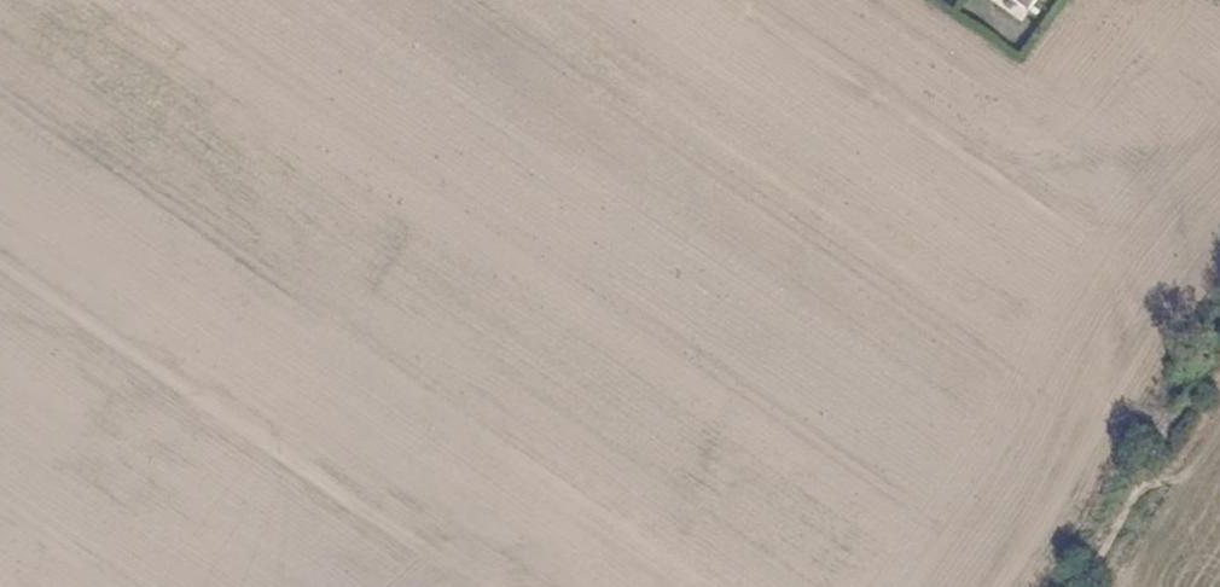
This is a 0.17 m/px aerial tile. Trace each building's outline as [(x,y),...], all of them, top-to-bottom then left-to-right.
[(1031,9),(1038,0),(1018,0),(1031,9)]
